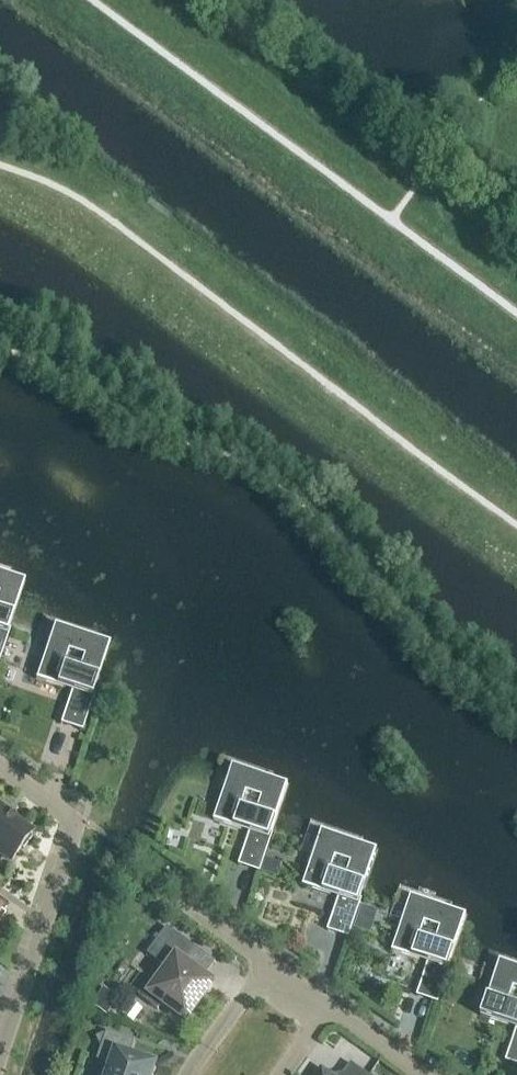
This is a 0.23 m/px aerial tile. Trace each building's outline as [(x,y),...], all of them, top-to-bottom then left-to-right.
[(25,580),(0,572),(0,654),(25,580)] [(54,624),(36,680),(71,692),(61,723),(81,729),(110,643),(54,624)] [(214,821),(250,833),(240,864),(260,870),(264,858),(289,784),(233,765),(214,821)] [(11,862),(21,848),(23,850),(32,838),(30,836),(32,833),(6,814),(8,811),(0,805),(0,854),(11,862)] [(322,831),(303,887),(339,899),(329,929),(349,936),(378,850),(322,831)] [(283,865),(264,858),(260,870),(279,877),(283,865)] [(411,896),(392,952),(428,964),(418,994),(437,1001),(466,915),(411,896)] [(354,930),(370,936),(377,914),(361,909),(354,930)] [(153,979),(140,997),(159,1010),(163,1004),(187,1021),(213,986),(185,965),(196,949),(168,928),(148,955),(170,971),(160,984),(153,979)] [(481,1017),(516,1029),(507,1060),(516,1063),(516,1007),(508,1004),(513,989),(516,990),(516,967),(500,961),(481,1017)] [(106,1017),(113,1008),(98,997),(91,1006),(106,1017)] [(107,1032),(107,1034),(98,1039),(102,1048),(98,1061),(113,1066),(110,1074),(152,1074),(155,1066),(130,1058),(136,1042),(107,1032)] [(355,1067),(350,1074),(367,1074),(355,1067)]
